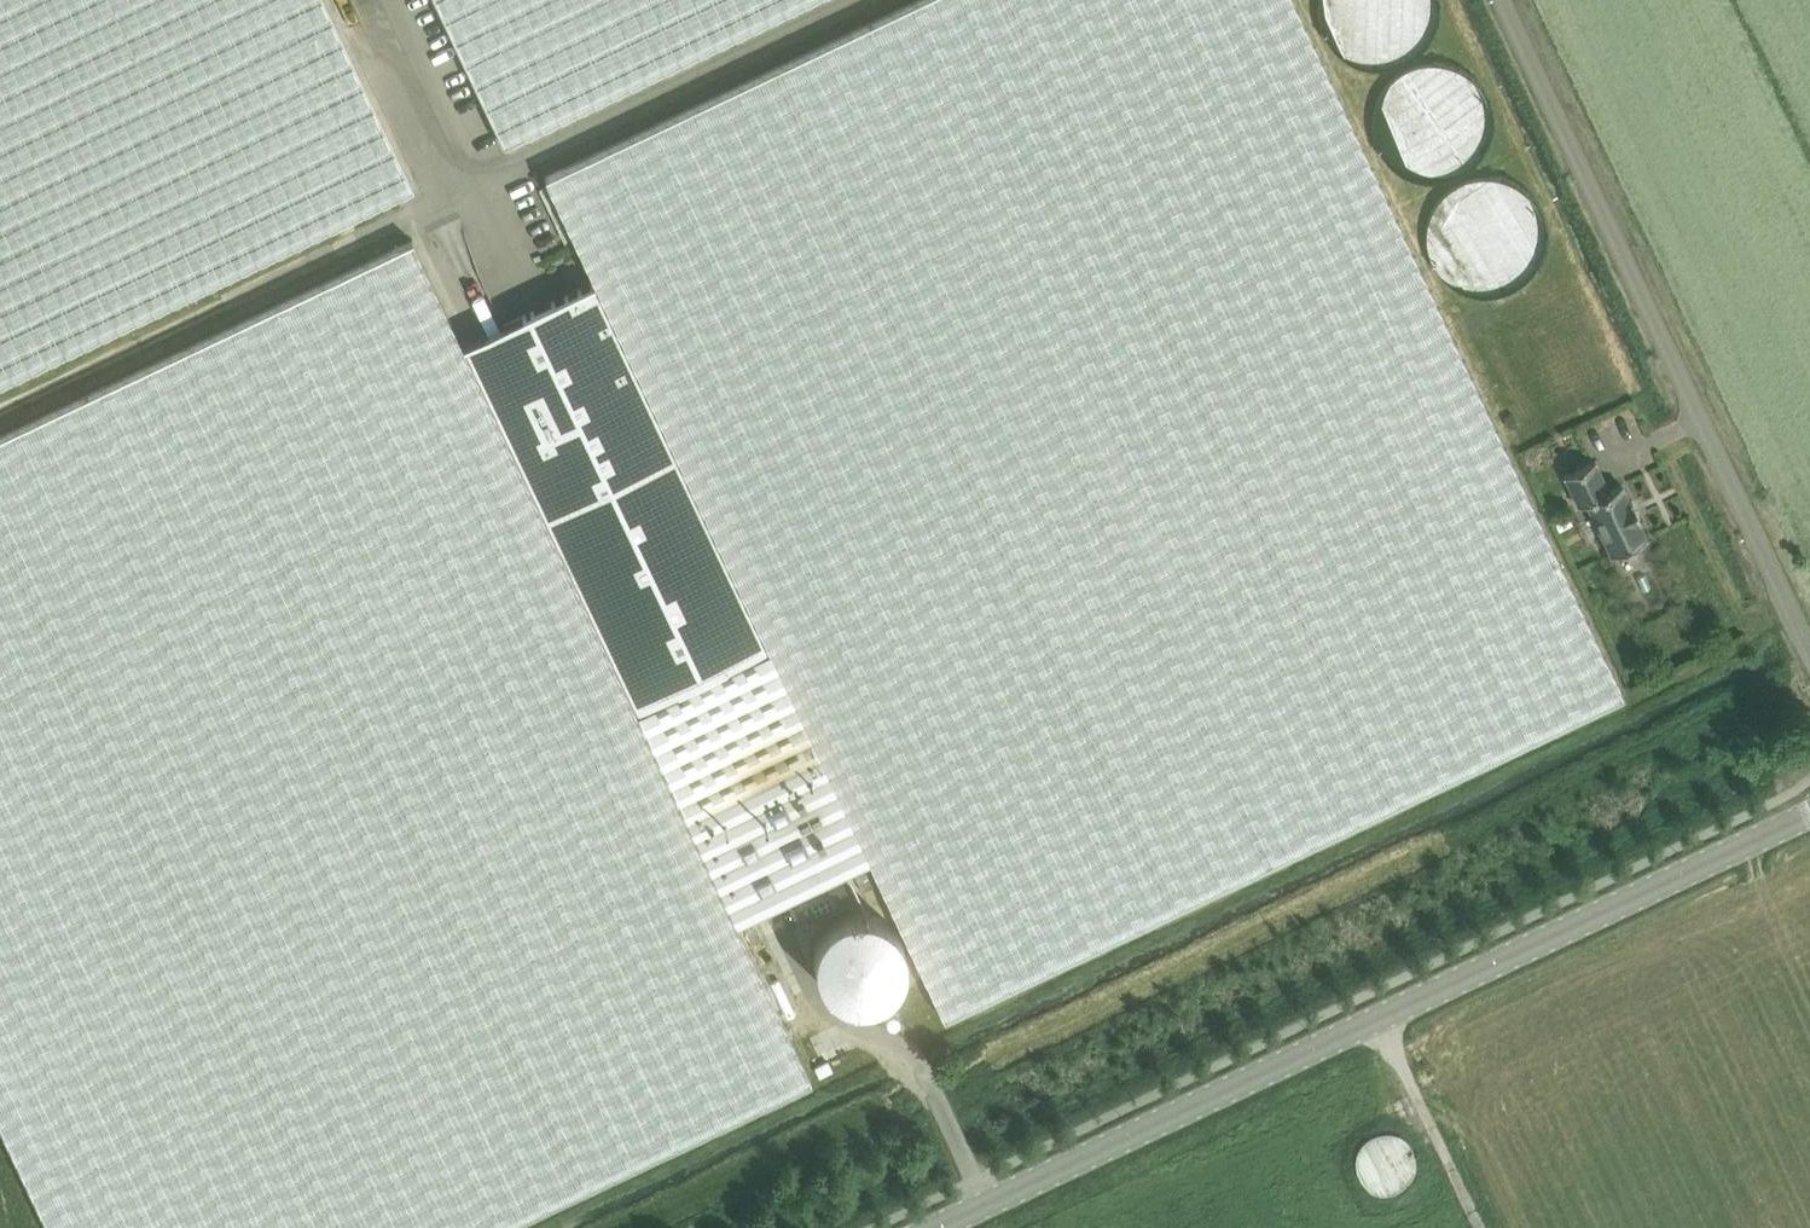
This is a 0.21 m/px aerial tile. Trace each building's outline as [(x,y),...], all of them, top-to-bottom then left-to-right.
[(736,924),(869,861),(943,1019),(1622,697),(1292,0),(919,0),(544,178),(594,283),(462,346),(412,241),(0,437),(0,1126),(48,1227),(504,1227),(811,1082),(736,924)] [(413,189),(324,0),(0,0),(0,385),(413,189)] [(503,146),(811,0),(434,0),(503,146)] [(1646,539),(1638,520),(1639,519),(1631,502),(1629,503),(1621,485),(1608,491),(1594,462),(1564,476),(1578,507),(1586,503),(1611,556),(1620,551),(1623,556),(1639,548),(1637,543),(1646,539)] [(1378,1127),(1346,1154),(1377,1190),(1409,1164),(1378,1127)]
